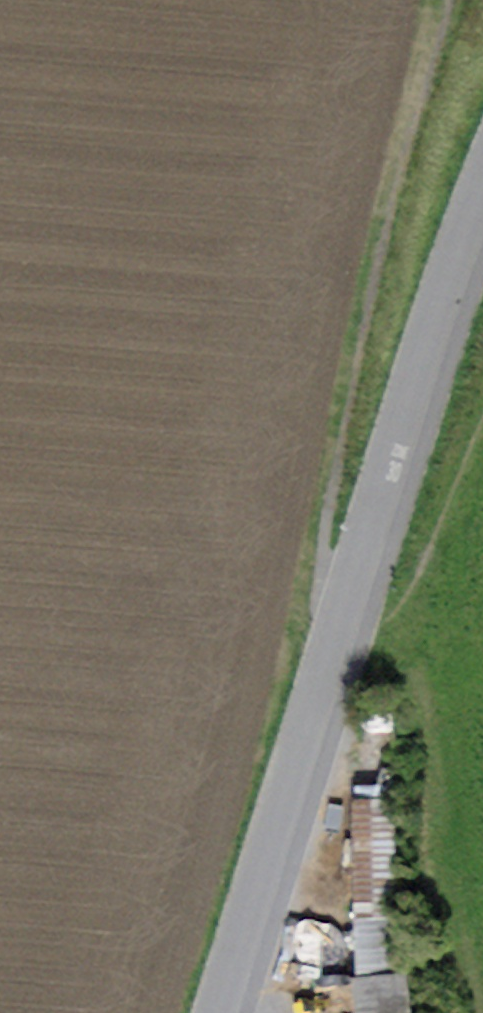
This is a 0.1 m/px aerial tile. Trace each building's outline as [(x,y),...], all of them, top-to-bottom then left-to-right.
[(353,797),(357,977),(407,974),(394,798),(353,797)] [(351,978),(353,1012),(410,1012),(407,974),(357,977),(351,978)]
